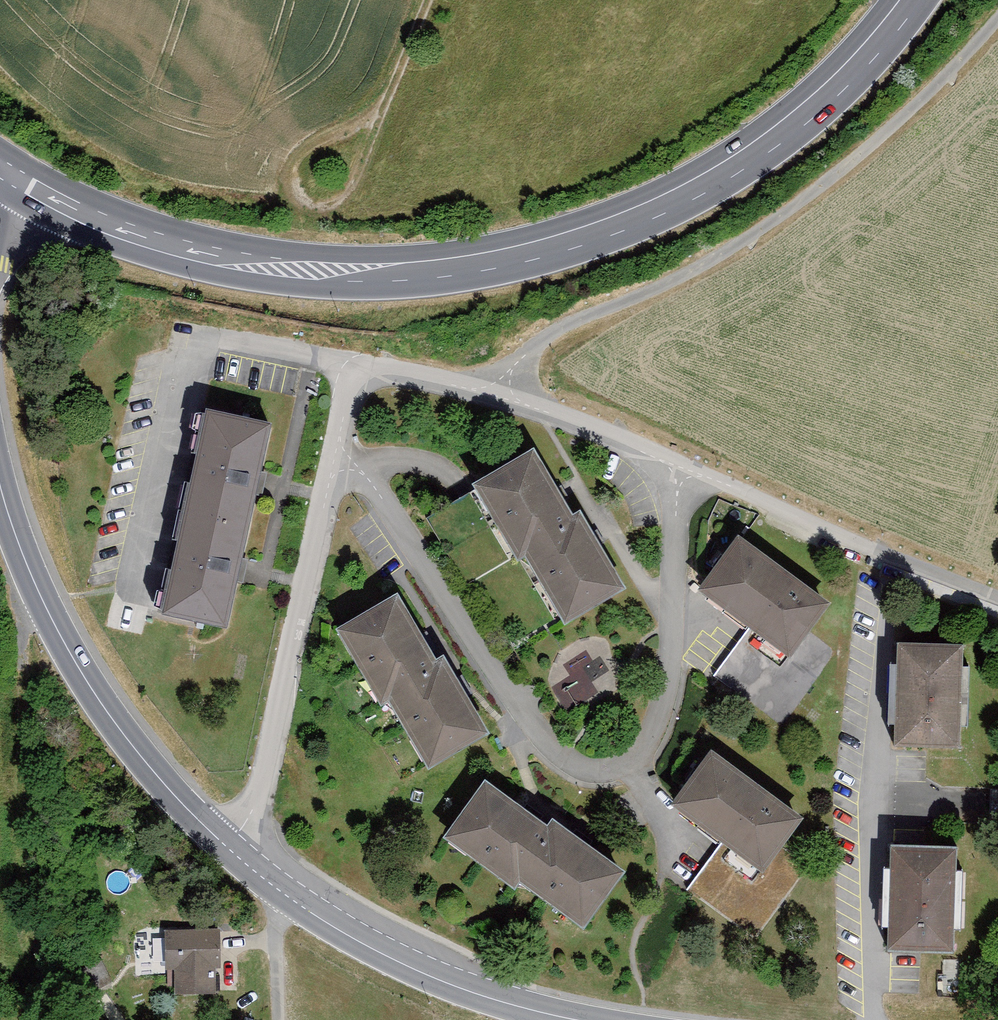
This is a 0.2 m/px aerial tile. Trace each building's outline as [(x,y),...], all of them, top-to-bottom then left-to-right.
[(270,416),(202,401),(159,604),(227,619),(270,416)] [(534,438),(472,475),(518,554),(526,551),(566,618),(626,582),(580,504),(573,508),(534,438)] [(834,598),(739,529),(698,584),(794,654),(834,598)] [(498,734),(407,592),(349,629),(440,771),(498,734)] [(974,644),(912,643),(911,746),(973,746),(974,644)] [(557,689),(566,705),(598,689),(590,673),(557,689)] [(803,811),(713,746),(674,800),(764,865),(803,811)] [(483,769),(440,830),(516,885),(521,878),(584,923),(626,864),(552,811),(548,816),(483,769)] [(971,848),(909,846),(907,948),(969,950),(971,848)] [(225,930),(170,929),(169,970),(180,970),(179,991),(224,992),(225,930)]
